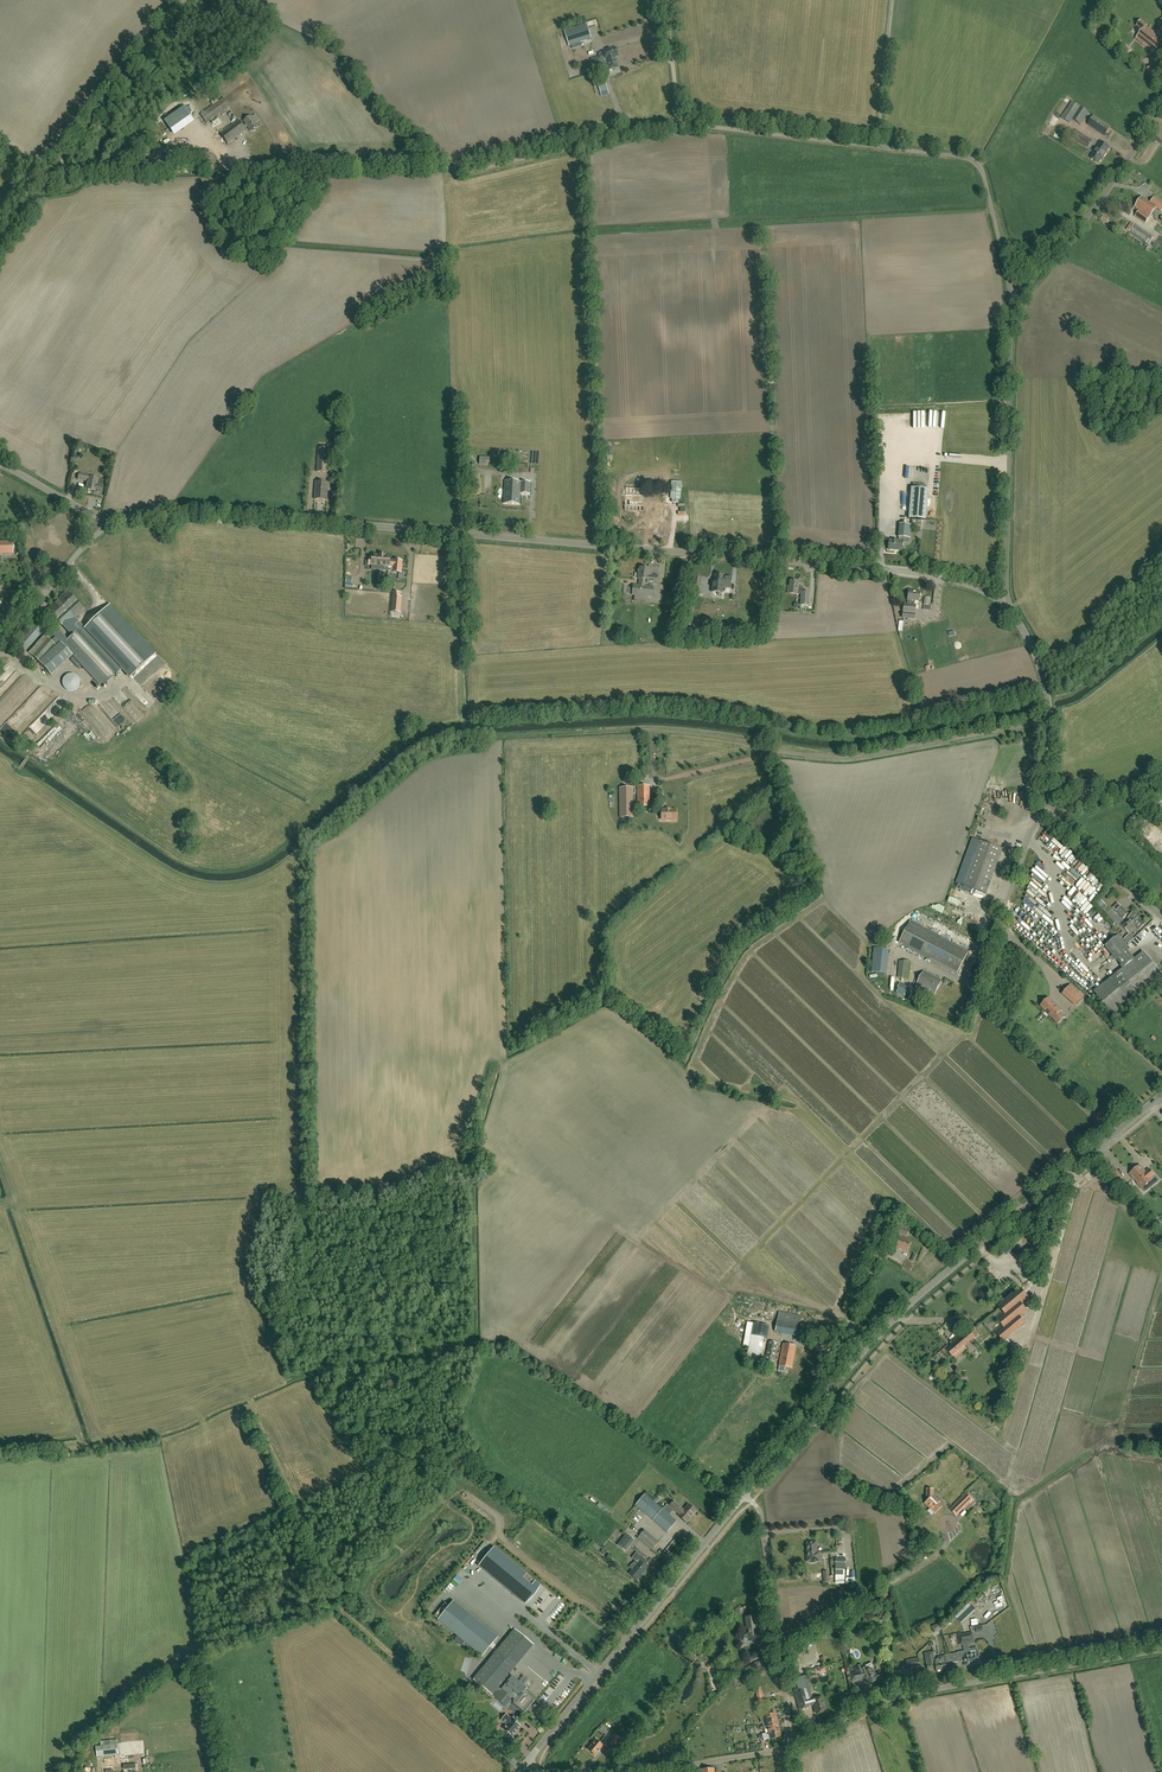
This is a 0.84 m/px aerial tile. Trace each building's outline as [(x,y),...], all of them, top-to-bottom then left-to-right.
[(1161,42),(1161,40),(1146,27),(1148,25),(1142,21),(1137,26),(1143,31),(1136,39),(1153,53),(1161,42)] [(586,24),(564,31),(569,46),(591,39),(586,24)] [(1130,50),(1119,41),(1116,46),(1127,54),(1130,50)] [(618,56),(618,55),(619,54),(617,51),(616,51),(616,48),(604,52),(605,56),(600,58),(600,57),(591,60),(594,68),(603,65),(602,63),(607,62),(609,70),(618,67),(615,57),(618,56)] [(1151,67),(1147,72),(1156,79),(1160,75),(1151,67)] [(593,81),(578,84),(581,98),(596,95),(593,81)] [(603,96),(610,95),(608,86),(601,87),(603,96)] [(230,107),(223,98),(200,114),(207,123),(230,107)] [(1070,124),(1072,120),(1081,125),(1089,113),(1080,107),(1072,101),(1061,118),(1070,124)] [(165,122),(175,137),(195,124),(185,108),(165,122)] [(251,132),(252,131),(253,132),(255,130),(255,129),(258,127),(251,116),(244,121),(246,124),(243,126),(238,120),(220,133),(228,144),(246,130),(245,129),(248,127),(251,132)] [(1105,136),(1109,130),(1110,128),(1094,116),(1088,125),(1105,136)] [(1088,148),(1092,141),(1077,131),(1072,137),(1088,148)] [(1102,160),(1110,148),(1101,142),(1094,153),(1091,158),(1095,161),(1095,162),(1097,163),(1098,163),(1099,163),(1101,160),(1102,160)] [(1139,210),(1135,217),(1145,224),(1156,208),(1161,211),(1161,210),(1161,204),(1154,198),(1151,203),(1142,197),(1135,207),(1139,210)] [(1153,238),(1146,233),(1141,240),(1148,245),(1153,238)] [(335,426),(334,441),(333,441),(332,460),(340,460),(342,442),(341,442),(342,427),(335,426)] [(328,473),(330,448),(318,447),(316,472),(328,473)] [(515,464),(515,473),(528,473),(528,464),(515,464)] [(87,490),(91,491),(91,492),(94,493),(93,494),(101,495),(103,487),(96,485),(98,479),(89,477),(89,475),(79,473),(77,479),(86,481),(86,480),(88,481),(87,486),(88,486),(87,490)] [(480,475),(469,475),(469,494),(481,494),(480,475)] [(327,500),(328,483),(316,482),(314,499),(327,500)] [(529,494),(530,483),(505,482),(504,503),(519,504),(520,493),(529,494)] [(605,507),(615,507),(614,488),(604,488),(605,507)] [(927,489),(911,488),(909,519),(925,520),(927,489)] [(638,523),(649,524),(655,524),(659,525),(659,524),(660,518),(660,516),(664,517),(664,511),(661,510),(656,510),(657,505),(648,505),(648,509),(644,508),(643,512),(639,512),(638,514),(638,522),(638,523)] [(618,521),(619,513),(607,512),(606,520),(618,521)] [(910,538),(911,525),(899,524),(898,537),(899,537),(899,541),(889,540),(888,550),(902,551),(903,541),(902,541),(902,538),(910,538)] [(13,541),(0,541),(0,554),(13,554),(13,541)] [(369,564),(393,567),(393,572),(401,573),(402,561),(394,560),(394,561),(390,561),(390,556),(386,556),(386,555),(379,555),(378,555),(372,555),(372,559),(370,559),(369,564)] [(649,568),(647,569),(640,568),(639,573),(638,573),(638,579),(640,579),(639,586),(633,585),(632,595),(634,595),(634,602),(646,603),(646,596),(652,597),(653,587),(645,586),(645,580),(646,580),(646,584),(657,585),(658,575),(652,575),(653,569),(649,569),(649,568)] [(730,588),(731,577),(723,577),(723,575),(715,575),(714,585),(722,585),(722,587),(730,588)] [(693,583),(693,585),(689,584),(689,589),(690,589),(688,597),(693,598),(696,586),(700,587),(702,577),(693,576),(692,583),(693,583)] [(800,609),(808,610),(809,592),(801,591),(801,592),(799,592),(799,590),(800,587),(798,587),(798,582),(790,581),(790,589),(788,589),(788,594),(797,594),(801,595),(800,609)] [(51,676),(73,656),(102,687),(122,669),(75,618),(84,610),(67,591),(47,610),(72,636),(68,640),(55,626),(50,631),(55,637),(51,641),(48,638),(47,639),(43,636),(28,653),(40,664),(51,676)] [(908,600),(907,605),(904,604),(902,617),(914,618),(915,605),(914,605),(914,601),(919,601),(920,592),(909,591),(908,600)] [(394,593),(392,612),(400,613),(401,597),(400,597),(400,594),(394,593)] [(109,605),(84,628),(122,669),(130,676),(154,654),(109,605)] [(44,624),(36,618),(13,646),(23,654),(42,631),(40,629),(44,624)] [(682,623),(678,637),(689,640),(693,626),(682,623)] [(80,690),(79,674),(64,675),(64,691),(80,690)] [(0,719),(0,722),(1,723),(6,717),(8,719),(36,687),(32,683),(0,719)] [(24,692),(15,684),(0,700),(0,717),(24,692)] [(112,718),(119,726),(126,719),(119,712),(112,718)] [(69,728),(76,720),(73,717),(66,726),(69,728)] [(637,807),(650,807),(649,786),(637,786),(637,807)] [(632,818),(632,788),(620,788),(620,818),(632,818)] [(664,809),(664,810),(661,810),(662,820),(665,820),(666,820),(670,820),(671,820),(676,820),(676,817),(676,816),(676,814),(676,813),(676,810),(671,810),(671,809),(664,809)] [(986,894),(1003,849),(972,838),(956,883),(986,894)] [(1064,905),(1062,907),(1071,915),(1073,913),(1064,905)] [(1121,906),(1116,911),(1123,919),(1128,913),(1121,906)] [(1128,932),(1135,925),(1136,926),(1138,924),(1141,928),(1145,924),(1134,912),(1128,918),(1129,919),(1123,926),(1128,932)] [(969,951),(911,921),(899,943),(957,974),(969,951)] [(1112,925),(1109,924),(1108,925),(1104,923),(1102,931),(1108,933),(1112,925)] [(1084,938),(1085,940),(1086,940),(1089,945),(1094,942),(1089,934),(1084,938)] [(1124,939),(1129,944),(1134,939),(1129,934),(1124,939)] [(1119,935),(1105,946),(1113,956),(1111,957),(1114,961),(1116,960),(1128,951),(1130,949),(1126,943),(1123,940),(1119,935)] [(1090,957),(1081,947),(1083,946),(1078,940),(1071,946),(1077,954),(1081,958),(1084,956),(1086,959),(1090,957)] [(871,972),(887,974),(890,950),(874,948),(871,972)] [(1094,992),(1113,1015),(1161,975),(1144,952),(1135,959),(1123,969),(1094,992)] [(908,979),(910,962),(899,961),(897,978),(908,979)] [(935,994),(940,986),(942,981),(924,971),(915,989),(918,991),(920,986),(935,994)] [(1080,989),(1089,985),(1088,983),(1094,980),(1092,976),(1077,983),(1080,989)] [(907,990),(908,987),(894,981),(890,991),(909,999),(912,992),(907,990)] [(1095,987),(1088,992),(1089,994),(1101,986),(1097,981),(1093,984),(1095,987)] [(1075,994),(1081,1000),(1084,997),(1077,991),(1075,994)] [(1048,1000),(1042,1006),(1047,1010),(1049,1008),(1053,1012),(1051,1014),(1059,1022),(1064,1017),(1060,1013),(1062,1011),(1050,999),(1049,1001),(1048,1000)] [(1111,1165),(1106,1169),(1116,1181),(1121,1177),(1111,1165)] [(1133,1171),(1129,1174),(1142,1189),(1145,1186),(1148,1189),(1155,1183),(1153,1180),(1156,1177),(1150,1169),(1145,1172),(1140,1166),(1136,1169),(1133,1171)] [(896,1232),(907,1236),(910,1229),(905,1227),(906,1225),(901,1223),(901,1225),(898,1225),(896,1232)] [(906,1252),(910,1241),(899,1237),(896,1247),(906,1252)] [(1000,1324),(993,1330),(1003,1342),(1008,1338),(1007,1338),(1021,1326),(1022,1327),(1026,1323),(1021,1317),(1028,1311),(1022,1304),(1029,1298),(1021,1288),(999,1307),(1002,1310),(994,1316),(1000,1324)] [(780,1312),(776,1332),(799,1336),(803,1316),(780,1312)] [(769,1326),(753,1323),(746,1359),(760,1361),(764,1338),(767,1338),(769,1326)] [(966,1336),(971,1342),(980,1334),(975,1328),(966,1336)] [(965,1346),(960,1340),(950,1349),(948,1346),(942,1351),(944,1354),(948,1351),(952,1357),(960,1351),(962,1353),(965,1350),(963,1348),(965,1346)] [(775,1362),(778,1343),(768,1341),(765,1360),(775,1362)] [(791,1368),(795,1346),(783,1344),(779,1366),(791,1368)] [(941,1507),(938,1503),(940,1501),(934,1495),(934,1489),(926,1489),(926,1498),(928,1500),(925,1503),(931,1508),(927,1512),(932,1516),(941,1507)] [(972,1499),(967,1493),(950,1509),(956,1516),(972,1499)] [(676,1521),(670,1515),(674,1510),(677,1513),(678,1513),(682,1508),(673,1500),(669,1506),(667,1504),(662,1509),(645,1494),(635,1505),(667,1532),(676,1521)] [(682,1508),(678,1513),(680,1514),(678,1516),(686,1522),(696,1511),(688,1504),(684,1510),(682,1508)] [(907,1514),(916,1519),(919,1515),(910,1510),(907,1514)] [(638,1538),(651,1550),(658,1542),(644,1530),(638,1538)] [(626,1535),(617,1546),(624,1551),(633,1540),(626,1535)] [(816,1541),(807,1542),(808,1554),(807,1554),(807,1561),(810,1561),(810,1562),(815,1562),(815,1561),(819,1560),(819,1552),(817,1552),(816,1541)] [(494,1547),(479,1566),(521,1600),(524,1596),(529,1599),(540,1585),(494,1547)] [(630,1567),(633,1570),(629,1574),(637,1580),(647,1567),(642,1563),(646,1559),(636,1552),(632,1558),(635,1560),(633,1563),(632,1563),(630,1566),(630,1567)] [(830,1565),(835,1565),(835,1566),(845,1567),(846,1557),(835,1557),(835,1559),(830,1558),(830,1565)] [(845,1577),(845,1567),(836,1567),(835,1577),(845,1577)] [(886,1592),(881,1594),(884,1602),(889,1600),(888,1596),(887,1595),(886,1592)] [(970,1605),(956,1618),(962,1624),(979,1609),(976,1605),(973,1608),(970,1605)] [(497,1638),(470,1615),(454,1633),(482,1656),(497,1638)] [(759,1632),(756,1632),(756,1629),(757,1629),(755,1616),(745,1617),(747,1629),(748,1629),(748,1634),(743,1634),(744,1645),(749,1644),(749,1642),(760,1641),(761,1645),(767,1644),(766,1637),(760,1638),(759,1632)] [(939,1623),(931,1627),(934,1633),(942,1629),(939,1623)] [(515,1629),(504,1643),(473,1680),(489,1693),(514,1713),(517,1709),(523,1714),(534,1700),(522,1690),(524,1688),(508,1675),(522,1658),(534,1645),(515,1629)] [(961,1644),(974,1642),(972,1632),(960,1635),(961,1644)] [(958,1652),(958,1653),(959,1662),(960,1662),(965,1661),(966,1665),(966,1666),(981,1663),(980,1658),(981,1658),(980,1652),(971,1654),(970,1651),(970,1650),(958,1652)] [(935,1660),(933,1652),(925,1653),(927,1664),(928,1669),(936,1668),(935,1660)] [(938,1660),(935,1660),(936,1668),(936,1671),(946,1669),(945,1662),(952,1661),(950,1654),(944,1655),(945,1656),(938,1657),(938,1660)] [(768,1658),(754,1663),(756,1670),(770,1666),(768,1658)] [(908,1669),(920,1666),(919,1658),(906,1660),(908,1669)] [(855,1667),(857,1672),(849,1674),(851,1682),(863,1679),(865,1679),(864,1678),(866,1678),(869,1684),(877,1680),(883,1677),(881,1672),(875,1674),(873,1669),(874,1668),(871,1663),(865,1665),(866,1667),(863,1668),(862,1665),(855,1667)] [(903,1683),(900,1670),(893,1672),(895,1685),(903,1683)] [(822,1697),(817,1699),(816,1697),(814,1696),(813,1696),(812,1696),(809,1688),(810,1687),(808,1679),(796,1683),(799,1691),(795,1692),(799,1709),(814,1705),(815,1710),(815,1711),(815,1712),(816,1713),(816,1714),(817,1713),(818,1714),(820,1713),(821,1712),(826,1711),(822,1697)] [(755,1688),(757,1699),(758,1707),(764,1706),(763,1698),(762,1692),(761,1692),(761,1687),(755,1688)] [(768,1727),(778,1725),(775,1713),(765,1716),(761,1717),(760,1718),(761,1723),(762,1723),(764,1728),(768,1727)] [(501,1720),(503,1721),(506,1724),(502,1728),(507,1732),(506,1734),(509,1736),(510,1735),(512,1736),(520,1726),(517,1724),(520,1721),(514,1715),(511,1718),(506,1714),(501,1720)] [(781,1737),(778,1725),(768,1727),(770,1734),(767,1735),(766,1733),(762,1734),(764,1741),(771,1739),(781,1737)] [(621,1754),(629,1745),(614,1733),(607,1742),(621,1754)] [(595,1755),(603,1745),(596,1739),(588,1749),(595,1755)] [(97,1757),(144,1752),(142,1741),(96,1746),(97,1757)] [(110,1766),(118,1766),(119,1766),(118,1757),(104,1759),(105,1767),(110,1766)]
